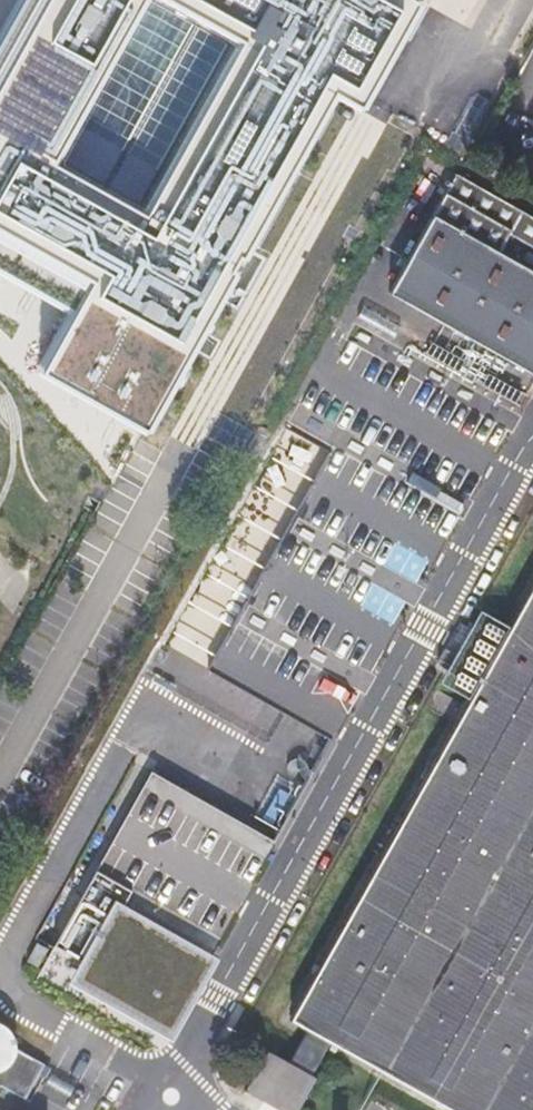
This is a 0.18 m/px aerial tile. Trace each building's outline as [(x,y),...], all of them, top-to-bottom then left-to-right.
[(154,434),(338,95),(365,110),(424,2),(420,0),(155,0),(236,45),(145,210),(61,164),(152,0),(18,0),(0,34),(0,273),(71,312),(39,371),(154,434)] [(485,665),(476,660),(488,638),(468,627),(453,654),(440,647),(432,663),(464,682),(469,673),(478,678),(290,1019),(306,1029),(288,1061),(266,1049),(243,1089),(272,1105),(281,1109),(299,1109),(318,1076),(314,1074),(324,1056),(331,1043),(455,1109),(532,1109),(532,579),(485,665)] [(177,1044),(223,944),(91,885),(61,952),(38,942),(23,974),(177,1044)] [(1,1084),(31,1097),(47,1061),(19,1049),(27,1032),(0,1020),(0,1085),(1,1084)]
